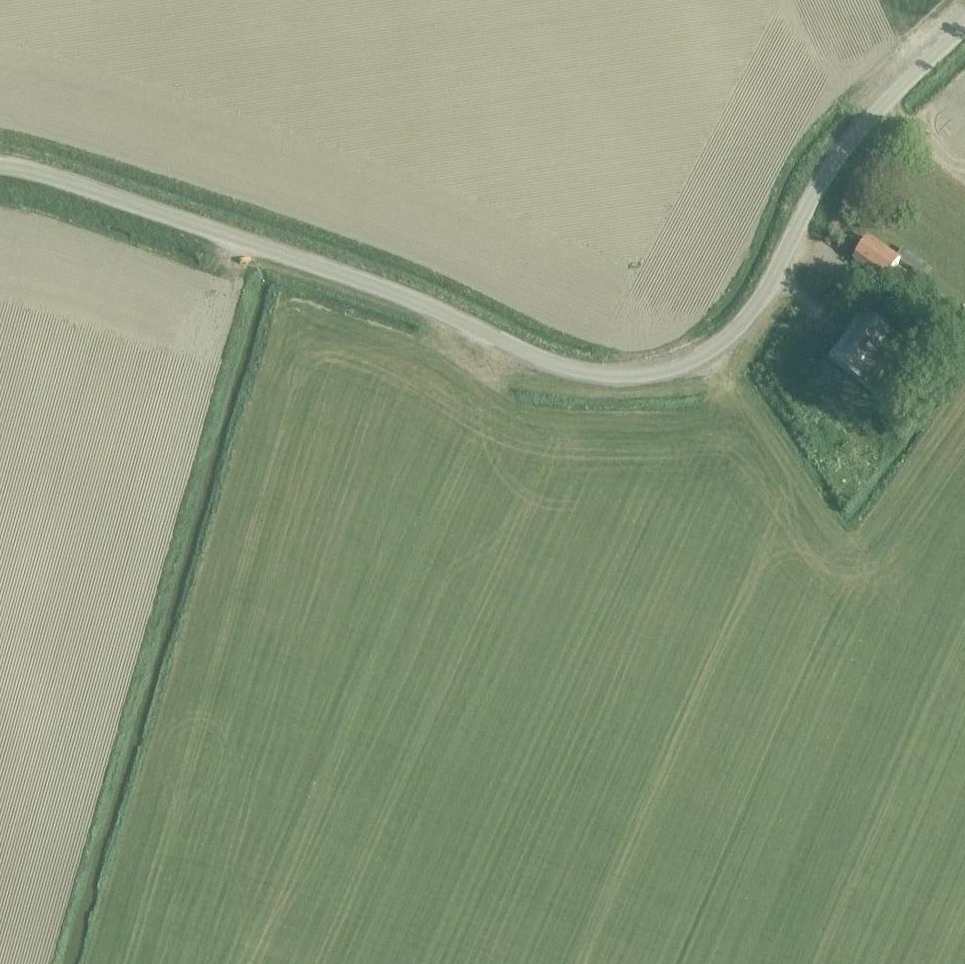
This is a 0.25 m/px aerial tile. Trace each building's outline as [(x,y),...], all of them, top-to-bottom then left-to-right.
[(926,265),(915,258),(902,249),(895,258),(867,239),(852,260),(884,282),(899,261),(919,275),(926,265)] [(862,314),(828,362),(897,410),(931,363),(862,314)] [(902,318),(894,330),(914,343),(921,332),(902,318)]
